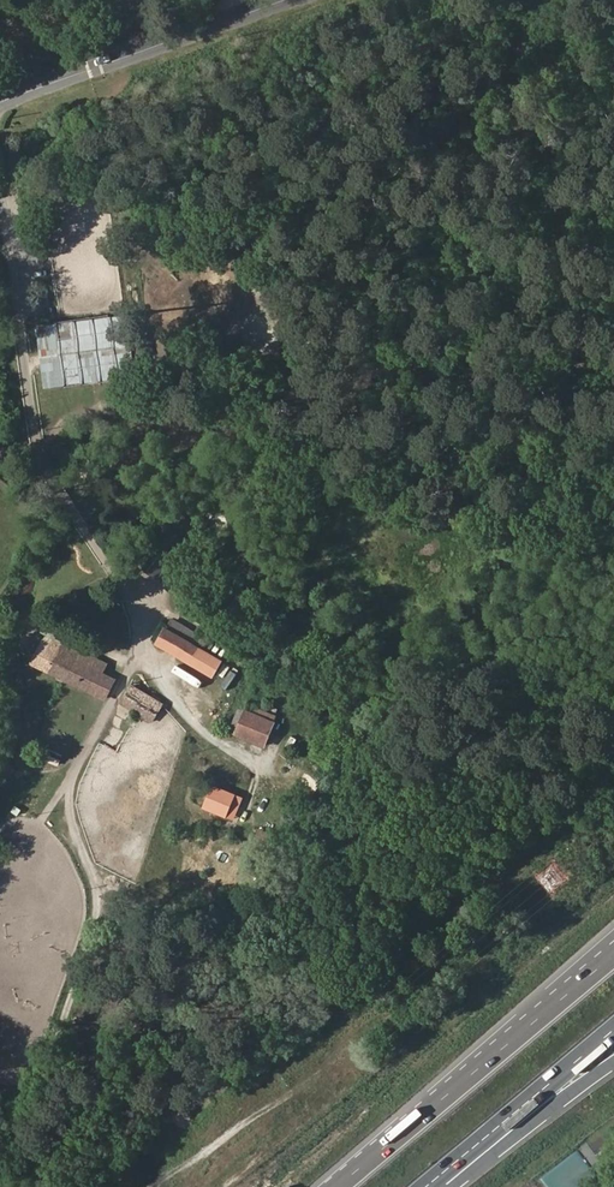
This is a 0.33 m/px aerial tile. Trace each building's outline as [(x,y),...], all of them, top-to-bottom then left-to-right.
[(133,357),(142,356),(139,331),(130,332),(128,316),(39,327),(46,387),(135,376),(133,357)] [(50,616),(41,634),(46,636),(79,653),(82,648),(88,635),(50,616)] [(214,677),(223,662),(198,647),(203,639),(171,620),(158,643),(214,677)] [(114,679),(99,671),(76,659),(79,653),(46,636),(33,664),(104,700),(114,679)] [(105,661),(82,648),(79,653),(76,659),(99,671),(105,661)] [(120,702),(152,721),(163,704),(130,684),(120,702)] [(230,731),(264,745),(277,716),(250,705),(247,712),(240,709),(230,731)] [(47,759),(58,765),(62,755),(51,750),(47,759)] [(204,806),(233,819),(242,798),(214,786),(204,806)]
